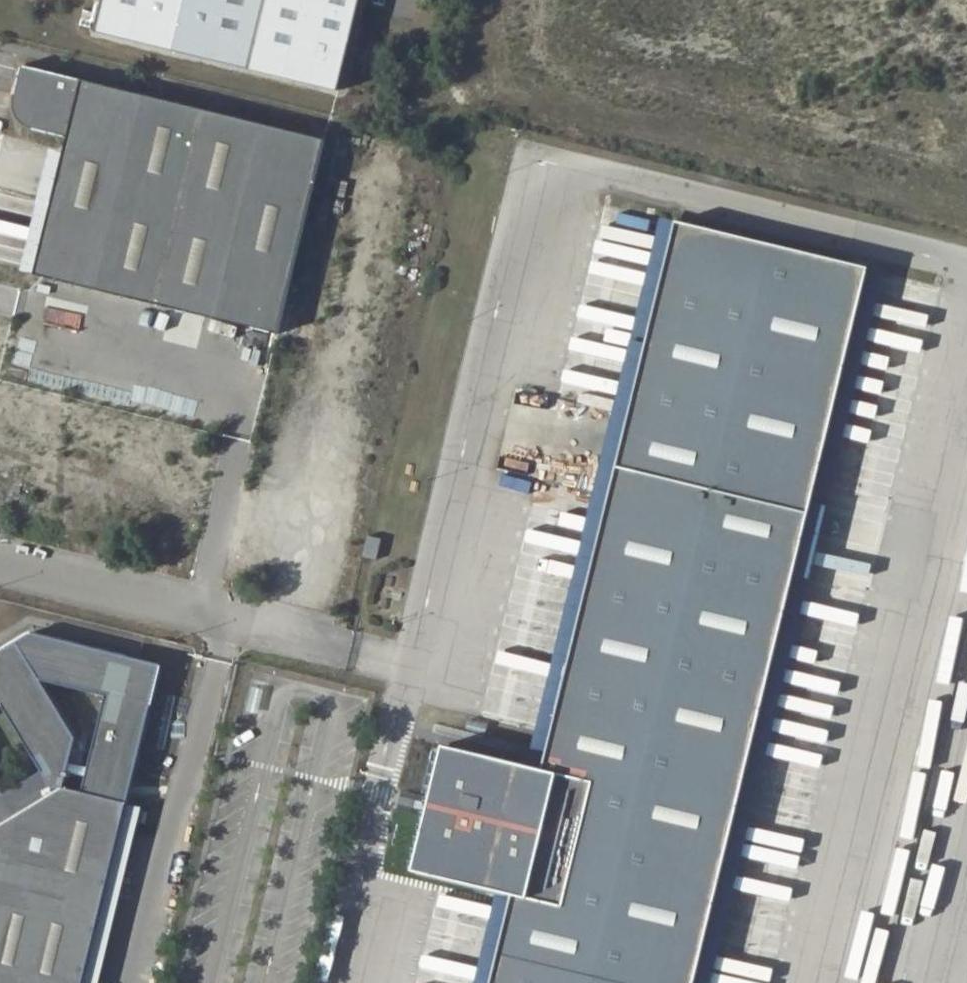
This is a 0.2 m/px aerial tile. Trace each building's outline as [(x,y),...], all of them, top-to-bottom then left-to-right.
[(92,33),(337,92),(360,0),(100,0),(92,33)] [(277,334),(324,140),(21,65),(13,97),(13,105),(14,112),(17,118),(23,124),(32,128),(67,137),(34,274),(42,276),(277,334)] [(868,271),(674,224),(627,415),(617,456),(607,498),(550,734),(539,776),(439,752),(428,799),(425,808),(423,818),(409,878),(438,885),(509,903),(490,982),(694,982),(868,271)] [(43,300),(41,327),(79,331),(81,303),(43,300)] [(367,536),(362,558),(376,561),(381,539),(367,536)] [(158,660),(31,628),(0,647),(0,701),(2,700),(41,763),(5,785),(0,777),(0,982),(81,982),(158,660)]
